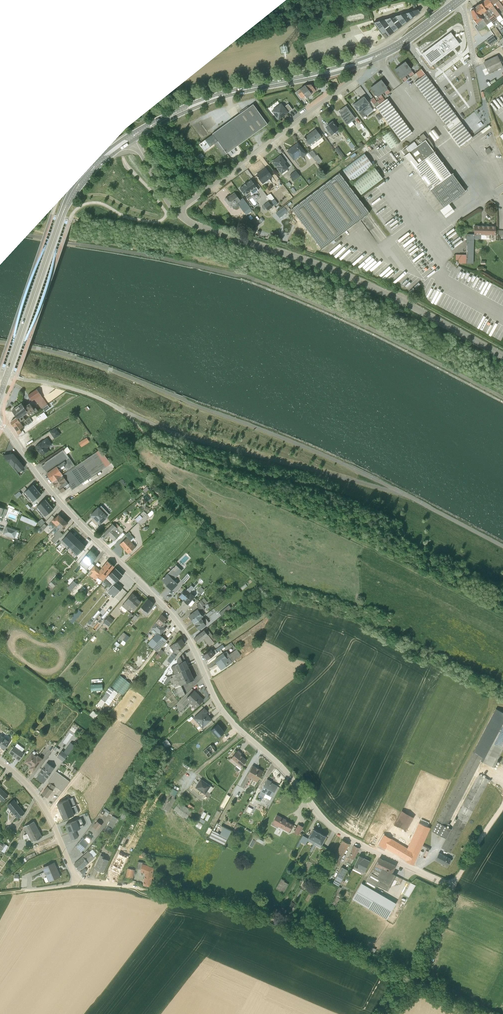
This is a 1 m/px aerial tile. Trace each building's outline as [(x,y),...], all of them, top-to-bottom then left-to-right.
[(489,0),(484,0),(482,1),(498,23),(502,19),(489,0)] [(500,2),(498,0),(489,0),(494,7),(496,5),(502,14),(502,6),(500,2)] [(498,23),(482,1),(479,4),(494,25),(496,27),(499,24),(498,23)] [(494,25),(479,4),(474,8),(486,25),(489,28),(494,25)] [(474,27),(478,31),(486,25),(474,8),(473,8),(471,8),(471,9),(470,10),(473,19),(476,23),(477,25),(474,27)] [(373,23),(385,38),(420,12),(418,9),(373,23)] [(458,44),(450,34),(423,55),(430,65),(458,44)] [(496,41),(492,35),(486,40),(490,45),(496,41)] [(502,67),(502,62),(501,63),(497,56),(484,62),(484,63),(489,73),(502,67)] [(410,77),(414,74),(410,69),(411,69),(406,61),(399,66),(407,75),(408,74),(410,77)] [(399,66),(394,70),(396,73),(399,78),(400,77),(404,82),(407,80),(405,77),(407,75),(399,66)] [(463,126),(421,70),(416,73),(419,78),(414,82),(450,131),(449,132),(459,146),(461,145),(472,137),(471,135),(463,126)] [(382,79),(376,84),(383,93),(384,92),(386,95),(390,92),(386,87),(387,87),(382,79)] [(305,85),(311,94),(316,90),(317,89),(317,88),(316,87),(315,87),(315,86),(313,84),(305,85)] [(370,100),(375,107),(385,100),(383,97),(381,95),(383,93),(376,84),(370,88),(379,100),(376,102),(373,98),(370,100)] [(294,93),(300,101),(302,99),(305,96),(306,98),(311,94),(305,85),(299,89),(294,93)] [(371,106),(364,96),(352,105),(363,118),(366,115),(363,112),(371,106)] [(385,100),(375,107),(401,139),(411,131),(387,99),(385,100)] [(267,124),(253,104),(248,108),(247,107),(239,113),(240,114),(212,134),(213,135),(199,144),(204,151),(211,147),(210,146),(214,144),(223,156),(226,154),(267,124)] [(285,115),(292,109),(288,104),(283,107),(281,104),(272,111),(278,119),(285,114),(285,115)] [(346,106),(338,111),(341,115),(340,116),(347,125),(355,119),(346,106)] [(339,129),(332,121),(325,126),(328,131),(328,132),(331,135),(339,129)] [(321,136),(315,129),(304,137),(311,146),(321,138),(320,136),(321,136)] [(390,131),(382,137),(391,149),(399,143),(390,131)] [(424,136),(401,153),(443,208),(439,210),(445,218),(454,211),(449,203),(465,191),(424,136)] [(298,142),(286,151),(294,160),(300,155),(302,158),(307,154),(298,142)] [(345,157),(337,147),(335,149),(342,160),(345,157)] [(312,150),(309,152),(317,164),(321,160),(317,155),(316,155),(312,150)] [(372,165),(364,154),(343,170),(351,181),(372,165)] [(280,155),(271,161),(281,174),(282,174),(282,175),(288,171),(287,170),(288,169),(284,163),(286,162),(280,155)] [(266,167),(256,175),(262,184),(263,184),(264,185),(270,181),(269,179),(272,177),(266,167)] [(382,178),(374,168),(353,183),(361,194),(382,178)] [(297,169),(290,174),(295,180),(301,175),(297,169)] [(339,173),(291,209),(321,249),(369,213),(339,173)] [(239,188),(248,200),(250,198),(251,195),(258,190),(251,180),(239,188)] [(228,197),(224,199),(231,208),(232,207),(234,209),(239,205),(246,215),(252,211),(243,198),(239,200),(234,193),(228,197)] [(268,200),(262,206),(267,211),(273,205),(268,200)] [(285,206),(276,211),(279,217),(288,211),(285,206)] [(458,260),(458,263),(473,263),(474,239),(489,239),(489,235),(495,235),(496,226),(474,225),(474,234),(467,234),(466,255),(455,254),(455,260),(458,260)] [(37,402),(43,398),(37,389),(28,395),(32,401),(34,399),(35,399),(37,402)] [(41,408),(47,404),(43,398),(37,402),(41,408)] [(12,410),(17,417),(21,423),(25,420),(22,415),(27,412),(24,407),(22,403),(21,403),(12,410)] [(27,412),(30,416),(39,409),(39,408),(37,409),(36,407),(33,409),(29,403),(24,407),(27,412)] [(10,422),(18,434),(22,432),(20,429),(27,424),(28,424),(32,422),(29,417),(25,420),(21,423),(17,417),(10,422)] [(60,434),(55,427),(49,431),(54,438),(60,434)] [(82,446),(91,441),(88,436),(79,442),(82,446)] [(35,446),(42,455),(49,450),(47,447),(52,444),(47,438),(35,446)] [(67,447),(44,463),(45,464),(41,466),(44,470),(44,469),(47,473),(46,473),(53,482),(75,466),(66,454),(70,451),(67,447)] [(13,454),(3,456),(14,468),(15,467),(19,471),(24,467),(13,454)] [(72,490),(85,481),(75,466),(53,482),(58,490),(59,489),(61,493),(70,487),(72,490)] [(25,492),(23,494),(30,502),(31,500),(33,501),(41,494),(33,485),(25,492)] [(36,509),(42,516),(44,515),(45,516),(53,509),(45,499),(37,506),(38,508),(36,509)] [(107,516),(109,514),(101,506),(99,508),(99,507),(91,515),(94,518),(91,520),(96,525),(98,524),(99,525),(107,516)] [(136,518),(140,522),(143,519),(142,517),(146,513),(143,511),(136,518)] [(52,521),(48,525),(52,529),(53,528),(54,529),(63,519),(58,515),(55,518),(54,517),(51,520),(52,521)] [(64,527),(67,523),(63,519),(51,532),(55,536),(51,540),(54,543),(63,534),(60,532),(62,530),(62,531),(65,528),(64,527)] [(41,532),(47,526),(44,523),(40,528),(39,528),(37,530),(39,533),(40,532),(41,532)] [(112,524),(104,533),(107,537),(108,536),(114,541),(120,535),(119,535),(121,533),(117,529),(117,528),(112,524)] [(19,531),(5,526),(3,534),(14,538),(15,538),(17,538),(19,533),(18,533),(19,531)] [(70,532),(61,542),(68,549),(78,539),(75,535),(74,536),(70,532)] [(131,534),(130,533),(129,532),(125,535),(127,537),(119,544),(128,554),(136,547),(131,542),(134,539),(133,538),(130,534),(131,534)] [(71,550),(77,556),(85,547),(85,546),(84,547),(81,545),(83,543),(78,539),(70,547),(72,549),(71,550)] [(91,552),(89,551),(79,564),(89,572),(94,566),(92,563),(95,559),(94,559),(96,556),(92,553),(91,553),(91,552)] [(91,570),(103,581),(107,576),(106,576),(114,567),(107,561),(100,570),(95,566),(91,570)] [(173,579),(182,571),(176,565),(161,580),(171,590),(178,584),(173,579)] [(123,576),(115,568),(107,576),(106,578),(108,580),(113,585),(107,592),(110,595),(111,594),(114,597),(122,587),(119,584),(118,585),(116,582),(123,576)] [(185,583),(191,576),(188,573),(182,580),(185,583)] [(54,587),(58,581),(53,578),(49,584),(54,587)] [(67,587),(71,591),(78,583),(74,580),(67,587)] [(191,591),(188,589),(187,590),(185,589),(178,597),(184,602),(188,605),(191,607),(194,602),(192,600),(195,597),(190,593),(191,591)] [(137,597),(132,593),(122,606),(131,613),(141,602),(136,598),(137,597)] [(210,601),(209,600),(207,602),(203,598),(201,600),(196,605),(198,609),(188,616),(193,623),(194,623),(205,615),(202,611),(205,610),(203,607),(210,601)] [(153,604),(148,599),(145,603),(144,603),(139,609),(146,616),(151,609),(150,608),(153,604)] [(220,612),(222,615),(232,607),(229,604),(220,612)] [(79,609),(69,619),(73,622),(83,612),(79,609)] [(165,620),(166,619),(161,614),(152,628),(157,632),(147,644),(157,652),(167,640),(160,635),(165,629),(164,627),(166,624),(164,622),(166,620),(165,620)] [(109,625),(114,619),(109,615),(104,621),(109,625)] [(194,623),(199,630),(206,625),(209,623),(205,618),(203,620),(201,618),(194,623)] [(204,630),(193,638),(198,644),(204,639),(209,646),(214,642),(213,642),(216,639),(207,629),(204,631),(204,630)] [(130,637),(127,635),(120,643),(123,645),(130,637)] [(185,644),(181,639),(170,646),(174,652),(167,661),(170,663),(179,651),(177,649),(185,644)] [(211,649),(203,655),(207,660),(224,647),(222,645),(215,650),(212,651),(211,649)] [(161,649),(155,657),(157,659),(164,651),(161,649)] [(227,651),(215,660),(221,669),(240,655),(236,649),(229,654),(227,651)] [(186,663),(187,663),(183,654),(177,660),(178,664),(171,667),(174,674),(188,668),(186,663)] [(172,682),(179,698),(185,695),(181,686),(194,680),(188,668),(174,674),(172,675),(172,677),(169,678),(171,683),(172,682)] [(132,684),(119,675),(111,686),(124,695),(132,684)] [(100,699),(97,704),(101,707),(105,702),(109,705),(118,693),(110,687),(101,700),(100,699)] [(204,700),(194,690),(185,699),(195,708),(204,700)] [(207,711),(204,708),(193,718),(202,728),(211,719),(206,713),(207,711)] [(502,747),(502,712),(495,708),(472,751),(482,756),(480,760),(493,766),(502,747)] [(97,715),(93,711),(89,715),(94,719),(97,715)] [(224,731),(217,724),(211,730),(218,738),(222,734),(221,733),(224,731)] [(85,735),(83,734),(82,736),(76,744),(78,745),(85,735)] [(1,747),(1,748),(4,750),(11,741),(0,735),(0,746),(1,747)] [(167,747),(171,744),(167,738),(163,742),(167,747)] [(61,751),(57,757),(63,761),(74,745),(71,742),(64,752),(62,751),(61,751)] [(15,758),(19,761),(24,753),(22,752),(24,749),(17,743),(15,746),(14,746),(10,753),(16,758),(15,758)] [(216,750),(210,744),(203,751),(208,757),(216,750)] [(238,749),(229,759),(233,762),(233,761),(236,764),(235,765),(234,768),(237,770),(240,769),(241,767),(240,767),(246,759),(240,753),(241,752),(238,749)] [(35,752),(35,751),(34,751),(33,752),(32,753),(31,752),(24,762),(30,767),(29,769),(33,772),(43,759),(37,755),(36,756),(35,755),(36,753),(35,752)] [(472,751),(436,820),(446,825),(480,760),(482,756),(472,751)] [(43,783),(55,768),(47,762),(36,777),(36,778),(43,783)] [(263,770),(253,764),(246,775),(257,781),(263,770)] [(50,782),(42,794),(47,797),(55,786),(62,791),(70,781),(56,771),(48,781),(50,782)] [(473,809),(489,779),(478,773),(455,817),(456,817),(451,828),(446,837),(441,847),(450,852),(473,809)] [(201,778),(195,786),(209,796),(211,793),(210,792),(213,786),(201,778)] [(265,797),(266,796),(270,798),(277,784),(271,781),(272,780),(271,780),(267,778),(258,795),(262,797),(263,796),(265,797)] [(8,795),(0,787),(0,800),(2,802),(8,795)] [(170,797),(166,806),(171,808),(175,799),(170,797)] [(14,799),(6,805),(11,811),(9,813),(12,817),(14,815),(18,819),(25,813),(14,799)] [(174,809),(186,817),(192,809),(180,800),(174,809)] [(405,801),(394,823),(413,832),(416,825),(411,822),(414,815),(411,813),(415,805),(405,801)] [(421,804),(414,815),(420,819),(426,807),(421,804)] [(277,813),(271,823),(277,827),(278,825),(289,831),(293,823),(286,819),(286,818),(277,813)] [(104,830),(110,833),(116,822),(117,822),(118,820),(117,819),(118,819),(113,816),(104,830)] [(84,826),(81,818),(65,825),(71,840),(78,837),(75,831),(80,828),(80,827),(84,826)] [(446,825),(436,820),(431,830),(446,837),(451,828),(446,825)] [(23,826),(27,833),(26,834),(30,840),(32,842),(42,837),(34,821),(23,826)] [(418,822),(407,847),(404,846),(404,845),(390,837),(384,846),(384,847),(385,846),(407,859),(406,861),(413,863),(429,827),(418,822)] [(303,825),(298,823),(294,831),(298,834),(303,825)] [(213,828),(210,835),(225,842),(232,828),(224,824),(221,831),(213,828)] [(313,843),(320,832),(313,828),(308,837),(302,834),(296,845),(298,846),(301,841),(305,843),(307,839),(313,843)] [(309,850),(311,851),(315,844),(319,846),(320,844),(321,844),(326,835),(320,832),(313,843),(309,850)] [(83,837),(76,846),(81,851),(91,840),(87,836),(84,838),(83,837)] [(337,864),(348,842),(342,839),(332,861),(337,864)] [(4,853),(8,846),(6,844),(5,845),(4,843),(3,844),(0,842),(0,849),(4,853)] [(353,858),(359,847),(353,844),(348,856),(349,856),(347,861),(350,862),(352,858),(353,858)] [(327,848),(324,846),(318,857),(320,858),(327,848)] [(74,864),(79,871),(94,858),(93,857),(96,854),(92,849),(74,864)] [(448,862),(449,863),(452,859),(450,858),(439,851),(435,859),(443,863),(443,864),(446,866),(448,862)] [(25,862),(29,859),(36,856),(34,852),(27,855),(23,859),(25,862)] [(352,868),(362,874),(369,860),(359,854),(354,864),(354,865),(352,868)] [(105,857),(100,855),(94,868),(103,873),(109,860),(104,858),(105,857)] [(124,860),(117,856),(111,869),(118,872),(124,860)] [(392,871),(395,864),(379,857),(364,883),(373,889),(377,883),(388,890),(396,874),(396,873),(392,871)] [(145,864),(145,863),(138,862),(137,869),(141,870),(140,871),(145,872),(143,883),(150,885),(151,876),(153,877),(154,873),(153,872),(154,866),(145,864)] [(60,876),(54,863),(43,867),(49,881),(60,876)] [(347,869),(341,866),(333,881),(339,885),(347,869)] [(134,870),(127,868),(125,878),(132,880),(134,870)] [(284,890),(289,880),(281,877),(276,887),(284,890)] [(352,897),(386,917),(396,901),(373,889),(364,883),(361,882),(352,897)] [(338,892),(341,886),(339,885),(329,902),(333,905),(334,904),(336,904),(342,894),(338,892)]
